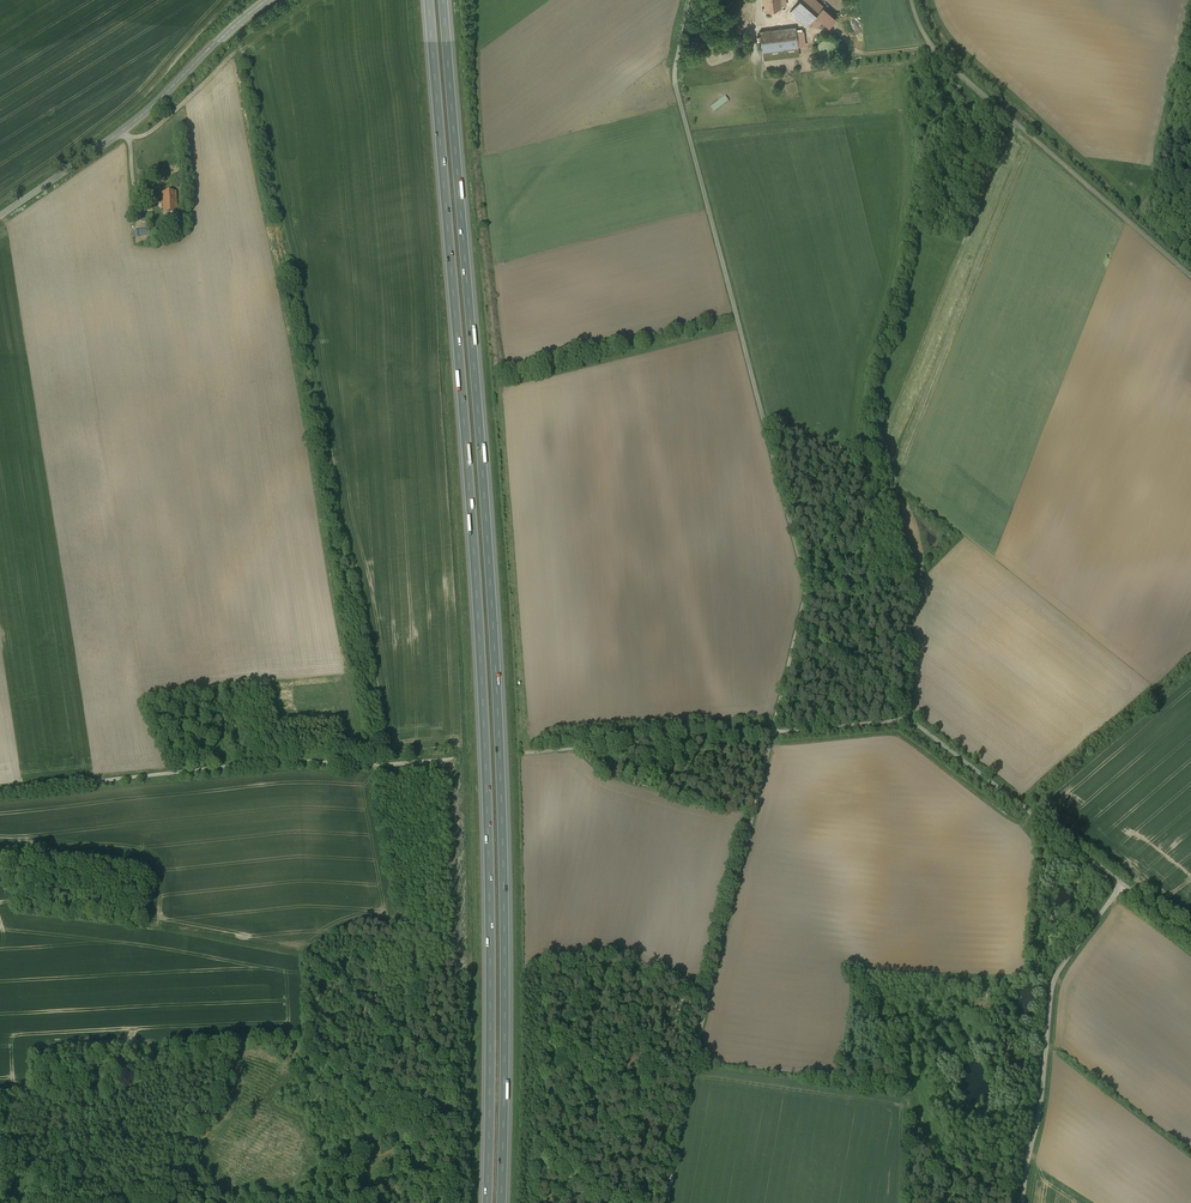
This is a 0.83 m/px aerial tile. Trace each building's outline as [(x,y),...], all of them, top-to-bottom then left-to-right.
[(765,9),(781,7),(780,0),(764,0),(765,9)] [(790,12),(806,26),(815,16),(818,18),(818,17),(830,28),(837,20),(813,0),(800,0),(790,12)] [(796,27),(760,31),(762,52),(798,47),(796,27)] [(818,48),(819,50),(821,52),(823,53),(825,54),(828,54),(830,53),(832,51),(834,49),(835,47),(835,44),(834,42),(833,40),(831,38),(829,37),(827,36),(824,37),(822,37),(820,39),(819,41),(818,43),(817,46),(818,48)] [(176,193),(163,193),(164,213),(177,212),(176,193)] [(153,214),(141,215),(142,222),(153,221),(153,214)]
